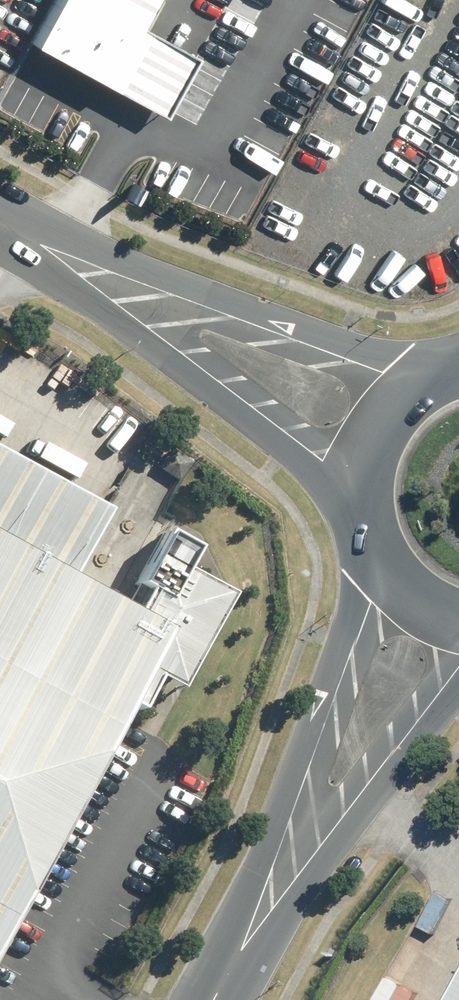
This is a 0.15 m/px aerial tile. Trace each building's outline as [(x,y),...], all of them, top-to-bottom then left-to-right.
[(29,57),(158,123),(183,70),(137,41),(159,0),(60,0),(29,57)] [(0,452),(0,918),(145,632),(56,584),(99,506),(0,452)] [(438,999),(458,999),(458,963),(438,999)]
